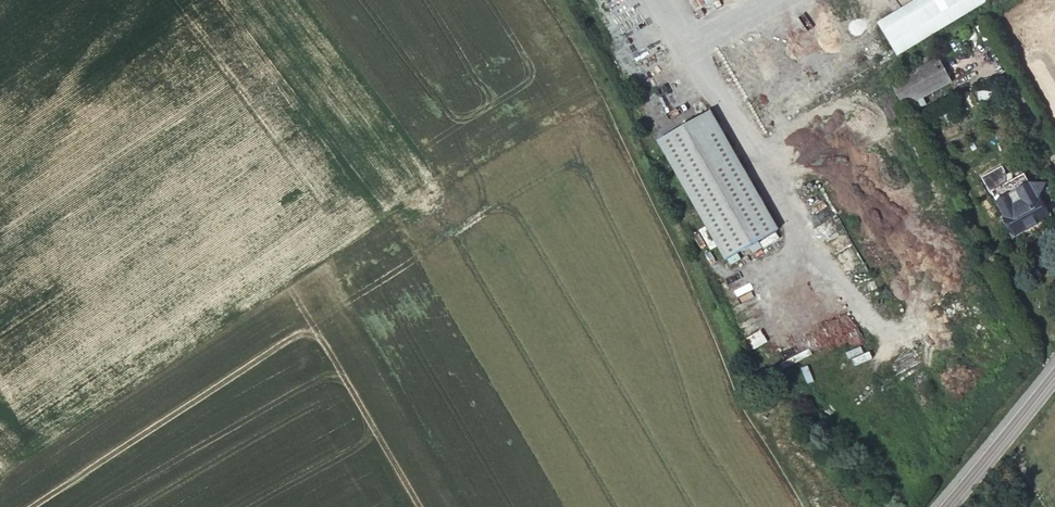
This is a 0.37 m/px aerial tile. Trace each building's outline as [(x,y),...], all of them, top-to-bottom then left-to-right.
[(699,14),(724,0),(689,0),(699,14)] [(958,0),(918,0),(879,24),(890,42),(958,0)] [(890,42),(900,58),(996,0),(958,0),(890,42)] [(926,66),(892,85),(906,110),(953,84),(937,54),(924,61),(926,66)] [(746,91),(755,104),(766,97),(757,83),(746,91)] [(713,113),(657,143),(727,262),(781,232),(713,113)] [(1035,226),(1049,219),(1040,203),(1047,187),(1030,187),(1025,178),(992,196),(1006,220),(1018,242),(1038,231),(1035,226)] [(1043,224),(1049,219),(1035,226),(1038,231),(1043,224)] [(852,265),(855,273),(861,271),(852,248),(839,254),(845,268),(852,265)]
